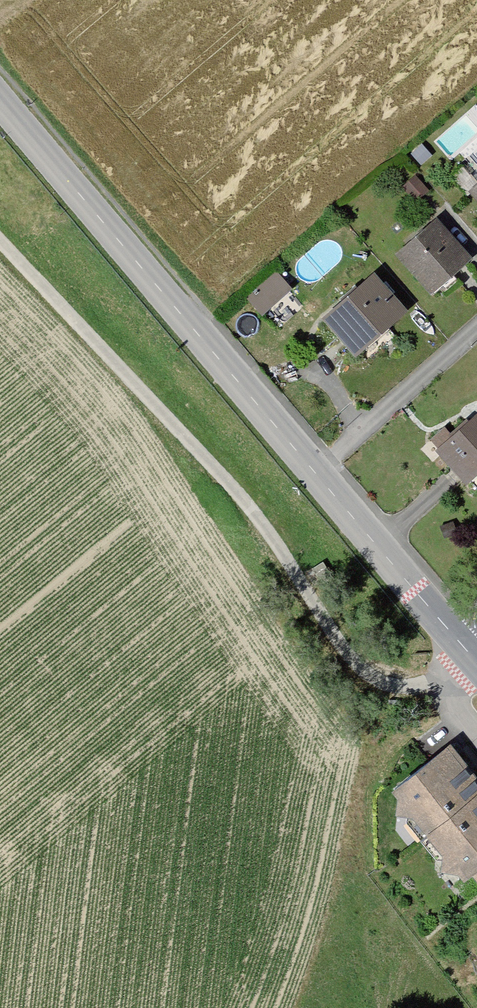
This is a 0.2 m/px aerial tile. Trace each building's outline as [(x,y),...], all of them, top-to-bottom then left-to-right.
[(476,200),(476,183),(469,190),(476,200)] [(398,253),(435,295),(476,257),(439,217),(398,253)] [(284,291),(269,275),(239,301),(254,318),(284,291)] [(321,322),(356,360),(409,312),(375,276),(321,322)] [(469,484),(476,477),(476,417),(439,453),(469,484)] [(389,790),(457,882),(470,872),(476,881),(476,777),(451,745),(389,790)]
